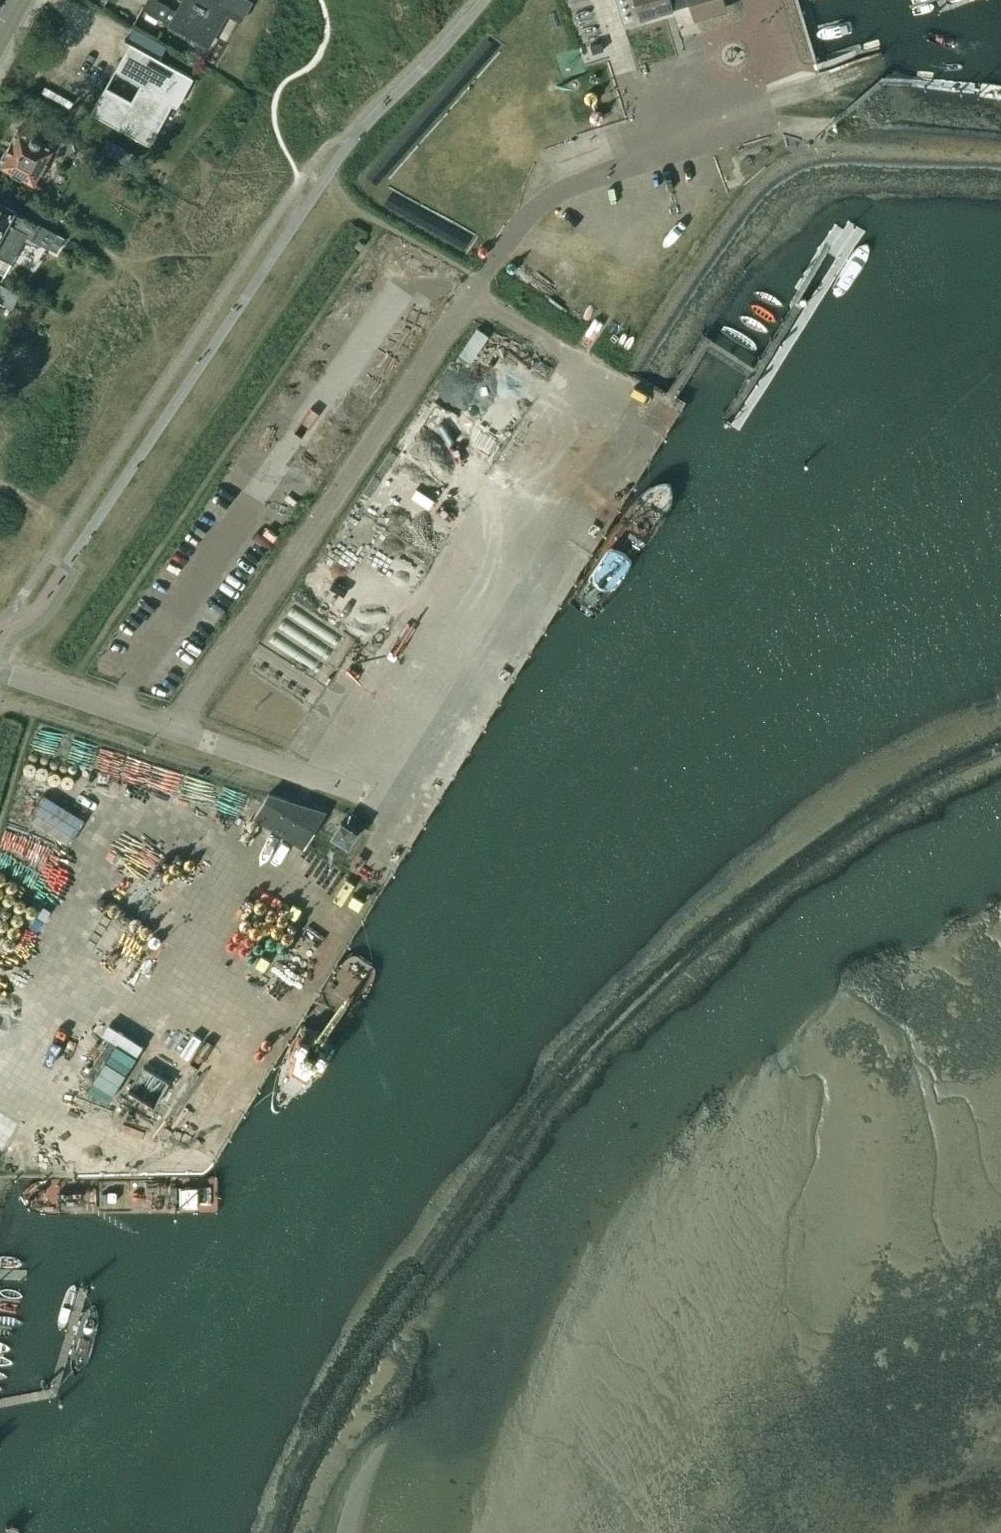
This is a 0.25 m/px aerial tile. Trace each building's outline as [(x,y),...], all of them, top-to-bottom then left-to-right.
[(141,8),(206,45),(224,12),(240,21),(250,3),(245,0),(182,0),(176,11),(157,1),(158,0),(146,0),(141,8)] [(639,23),(690,8),(693,18),(724,9),(721,0),(633,0),(639,23)] [(105,87),(91,113),(144,142),(168,100),(176,105),(192,77),(169,64),(172,59),(154,49),(151,54),(125,39),(124,40),(129,43),(118,64),(139,76),(136,82),(142,86),(132,103),(106,88),(105,87)] [(18,128),(0,161),(0,165),(35,184),(51,155),(56,157),(76,151),(76,142),(77,140),(77,139),(76,138),(75,139),(75,138),(74,140),(64,135),(65,133),(65,132),(63,131),(63,132),(62,132),(54,147),(18,128)] [(109,140),(103,151),(119,160),(125,149),(109,140)] [(0,202),(0,255),(11,261),(25,235),(57,252),(65,237),(0,202)] [(19,293),(0,283),(0,301),(12,307),(19,293)] [(304,847),(326,812),(269,793),(254,816),(304,847)] [(348,844),(356,832),(341,822),(333,835),(348,844)]
